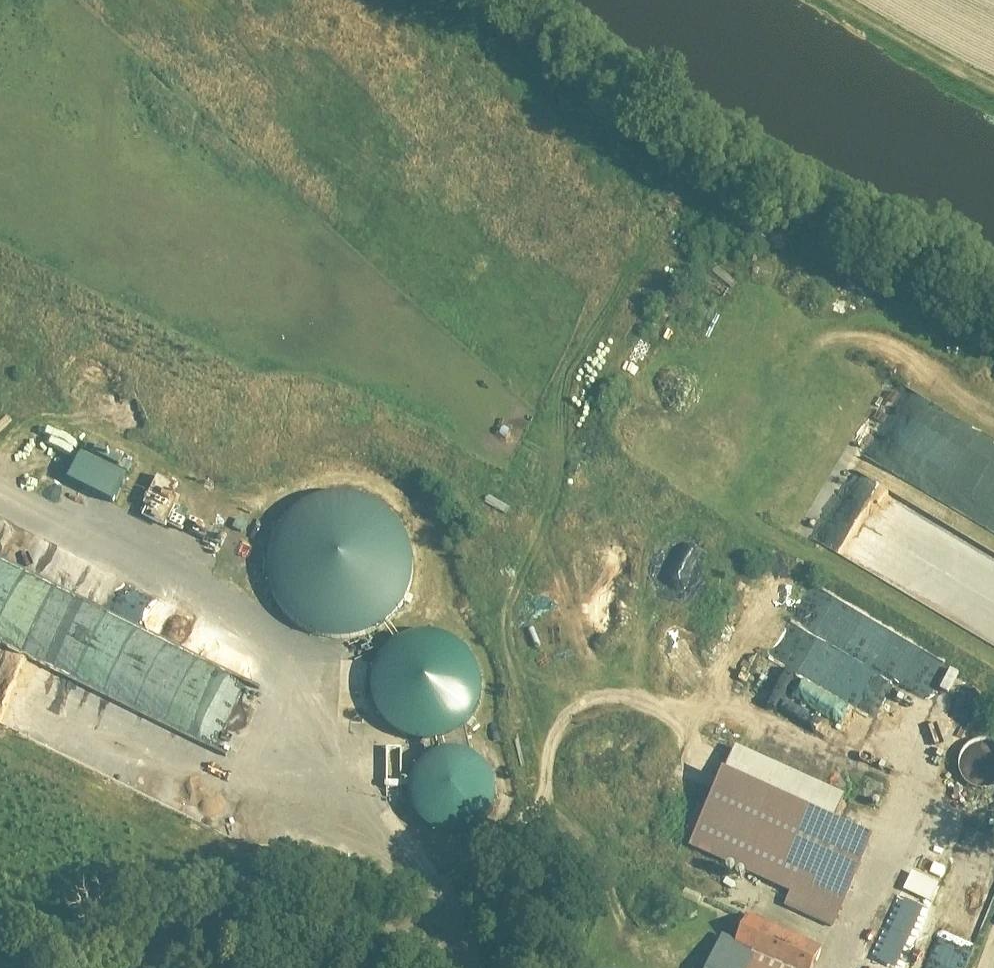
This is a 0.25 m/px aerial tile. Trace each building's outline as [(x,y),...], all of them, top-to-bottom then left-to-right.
[(984,743),(968,744),(955,755),(951,770),(958,786),(980,795),(993,786),(993,753),(984,743)] [(686,853),(788,897),(781,912),(827,932),(865,845),(717,781),(686,853)] [(813,958),(743,925),(723,967),(808,967),(813,958)] [(673,956),(668,967),(700,967),(673,956)]
